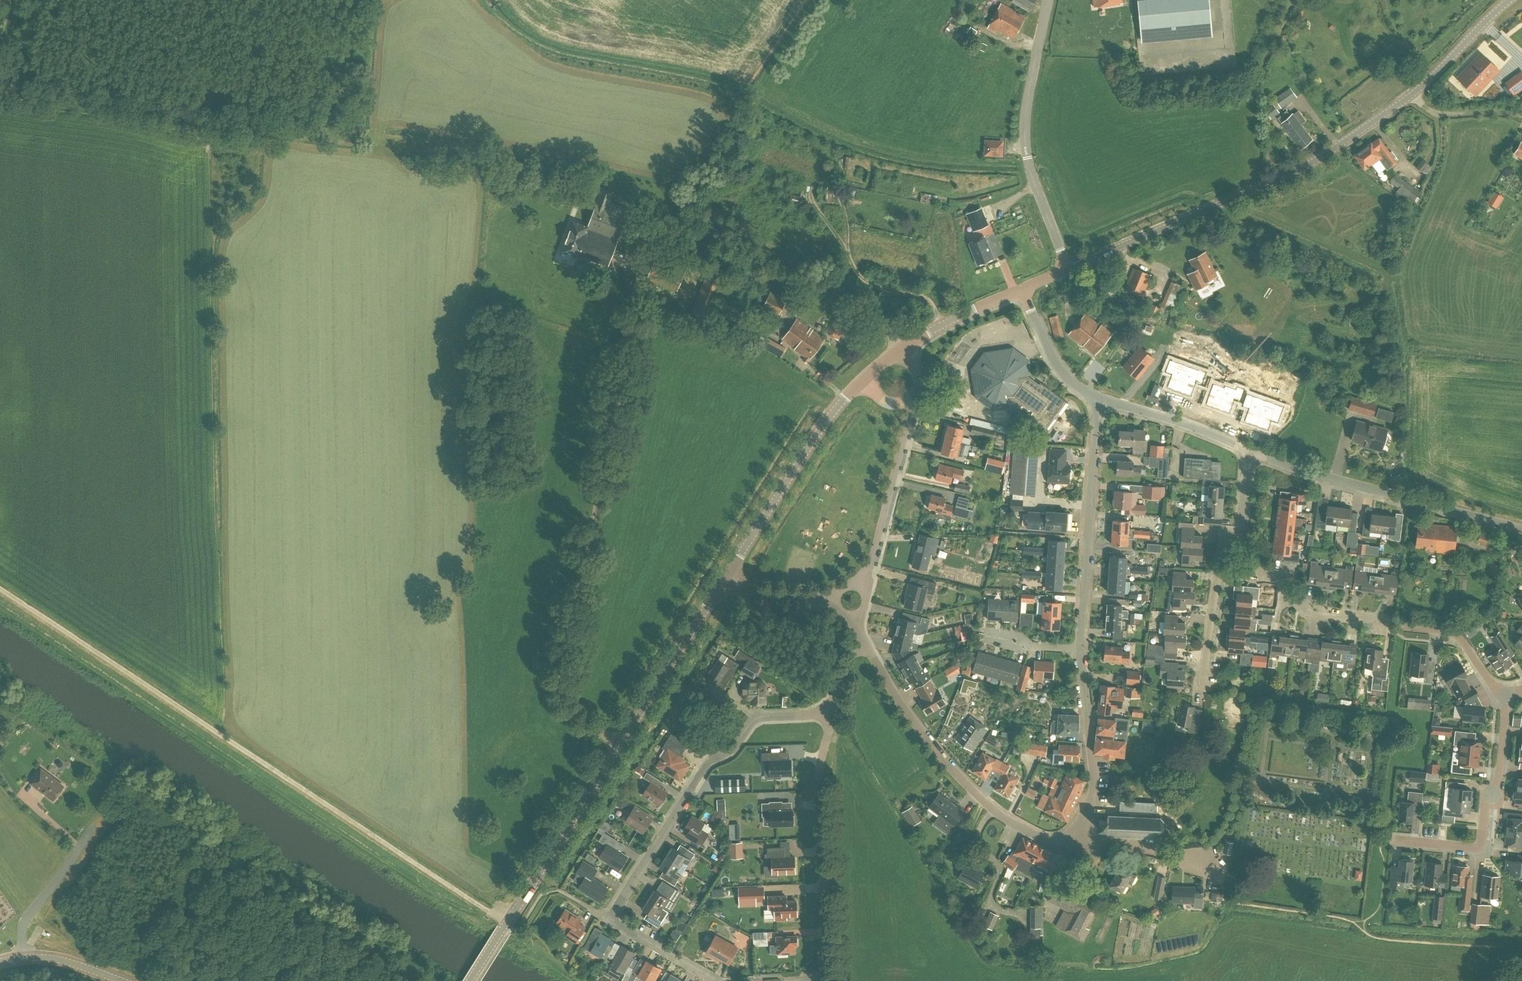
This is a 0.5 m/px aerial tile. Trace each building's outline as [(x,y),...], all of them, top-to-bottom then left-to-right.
[(1036,0),(1012,0),(1011,2),(1029,12),(1036,0)] [(1142,40),(1211,34),(1208,0),(1138,0),(1142,40)] [(1014,39),(1026,17),(1001,4),(987,28),(997,33),(999,30),(1014,39)] [(951,38),(958,28),(951,23),(949,26),(943,33),(951,38)] [(970,27),(966,33),(973,38),(977,31),(970,27)] [(987,45),(982,43),(981,44),(980,44),(978,46),(980,47),(979,49),(984,52),(987,45)] [(1295,59),(1298,56),(1300,55),(1295,50),(1294,51),(1291,53),(1295,59)] [(1471,71),(1464,78),(1474,87),(1481,80),(1483,82),(1486,79),(1484,76),(1491,69),(1481,60),(1474,67),(1472,65),(1469,69),(1471,71)] [(1521,89),(1521,70),(1504,83),(1514,95),(1521,89)] [(1281,108),(1297,97),(1290,88),(1274,99),(1281,108)] [(1271,119),(1279,112),(1273,104),(1264,110),(1271,119)] [(1287,118),(1282,113),(1277,118),(1281,123),(1301,149),(1312,140),(1301,124),(1306,120),(1298,110),(1293,114),(1287,118)] [(1390,152),(1379,138),(1371,143),(1354,155),(1365,170),(1379,159),(1387,170),(1397,162),(1396,160),(1398,159),(1392,151),(1390,152)] [(1002,155),(1002,142),(986,141),(985,154),(1002,155)] [(1521,141),(1514,154),(1521,158),(1521,141)] [(1426,175),(1432,166),(1428,163),(1423,159),(1422,159),(1416,167),(1426,175)] [(1409,207),(1420,192),(1395,173),(1389,181),(1398,188),(1393,195),(1409,207)] [(623,229),(630,209),(610,202),(613,194),(602,190),(599,197),(588,226),(573,221),(562,251),(563,252),(561,257),(570,261),(573,255),(577,257),(578,255),(608,266),(623,229)] [(1494,192),(1487,202),(1493,206),(1499,195),(1494,192)] [(833,202),(833,193),(825,193),(825,202),(833,202)] [(802,206),(803,201),(804,197),(791,194),(789,202),(802,206)] [(982,207),(966,214),(973,231),(989,225),(982,207)] [(978,265),(993,258),(985,237),(969,244),(978,265)] [(1195,291),(1209,284),(1208,280),(1216,276),(1204,253),(1190,260),(1195,270),(1187,274),(1195,291)] [(657,254),(647,279),(677,292),(686,271),(671,264),(672,260),(657,254)] [(1142,297),(1151,275),(1133,268),(1124,290),(1142,297)] [(1173,311),(1183,287),(1171,281),(1160,305),(1173,311)] [(772,291),(767,300),(762,310),(778,317),(783,307),(788,298),(772,291)] [(1113,309),(1116,311),(1118,307),(1112,303),(1107,310),(1111,312),(1113,309)] [(1152,319),(1158,307),(1150,303),(1146,314),(1145,316),(1152,319)] [(1177,326),(1181,317),(1172,313),(1168,322),(1177,326)] [(1098,324),(1085,314),(1069,334),(1095,355),(1111,334),(1112,334),(1116,328),(1103,318),(1098,324)] [(809,360),(815,352),(824,339),(797,319),(790,328),(782,339),(795,348),(794,349),(805,357),(803,360),(807,363),(809,360)] [(838,340),(839,340),(842,334),(846,328),(832,320),(824,332),(838,340)] [(1139,347),(1123,367),(1137,378),(1153,359),(1139,347)] [(1039,385),(1027,376),(1031,375),(1028,361),(1012,349),(984,353),(972,369),(976,397),(993,409),(1007,407),(1006,403),(1018,412),(1017,414),(1045,435),(1045,434),(1042,432),(1064,401),(1068,404),(1068,403),(1040,382),(1039,385)] [(1188,369),(1175,364),(1168,385),(1181,390),(1188,369)] [(1188,369),(1181,390),(1194,394),(1201,373),(1188,369)] [(1229,385),(1216,381),(1209,402),(1222,407),(1229,385)] [(1229,385),(1222,407),(1235,411),(1242,390),(1229,385)] [(1373,417),(1377,403),(1352,396),(1348,410),(1373,417)] [(1250,419),(1263,423),(1270,402),(1257,398),(1250,419)] [(1270,402),(1263,423),(1276,428),(1283,406),(1270,402)] [(1378,407),(1375,417),(1391,422),(1394,412),(1378,407)] [(972,425),(994,431),(995,430),(1020,437),(1022,431),(971,418),(970,424),(972,425)] [(1381,451),(1387,429),(1357,421),(1351,440),(1366,445),(1366,447),(1381,451)] [(962,443),(963,437),(961,436),(963,429),(949,425),(945,439),(962,443)] [(992,439),(994,431),(972,425),(970,433),(992,439)] [(1143,451),(1144,431),(1128,429),(1128,432),(1120,431),(1119,444),(1133,445),(1133,450),(1133,455),(1142,456),(1143,451)] [(945,439),(942,453),(956,456),(956,455),(961,456),(964,444),(962,443),(945,439)] [(1170,458),(1172,447),(1164,446),(1151,445),(1150,456),(1163,457),(1168,458),(1170,458)] [(1069,483),(1069,478),(1071,478),(1072,477),(1072,476),(1073,475),(1073,473),(1072,472),(1071,471),(1070,470),(1070,466),(1066,466),(1067,449),(1050,448),(1048,464),(1049,464),(1048,481),(1069,483)] [(1035,495),(1038,462),(1038,452),(1013,450),(1012,461),(1010,494),(1035,495)] [(1168,458),(1163,457),(1150,456),(1148,456),(1148,466),(1158,467),(1157,472),(1167,472),(1168,467),(1168,458)] [(1005,462),(988,458),(986,467),(1003,471),(1005,462)] [(1202,478),(1217,480),(1218,465),(1210,464),(1211,460),(1185,458),(1183,477),(1202,479),(1202,478)] [(1146,475),(1147,469),(1141,469),(1141,468),(1133,467),(1133,462),(1117,461),(1116,474),(1132,475),(1141,476),(1141,475),(1146,475)] [(954,468),(939,464),(935,479),(951,483),(952,477),(962,480),(964,470),(955,467),(954,468)] [(1217,486),(1217,480),(1202,478),(1202,479),(1202,486),(1209,486),(1208,501),(1223,502),(1224,487),(1217,486)] [(969,493),(970,486),(956,483),(954,490),(969,493)] [(1143,493),(1143,497),(1160,498),(1160,497),(1161,486),(1143,485),(1143,493)] [(1175,499),(1176,485),(1169,485),(1169,488),(1168,498),(1175,499)] [(1144,516),(1145,506),(1135,505),(1136,492),(1115,491),(1114,507),(1122,507),(1121,514),(1144,516)] [(1279,497),(1278,508),(1296,510),(1297,504),(1303,505),(1304,494),(1292,493),(1291,499),(1279,497)] [(951,516),(951,514),(953,514),(955,507),(953,506),(953,505),(945,503),(946,499),(931,495),(928,508),(935,510),(934,516),(950,520),(951,516)] [(1022,510),(1023,500),(1011,499),(1010,510),(1022,510)] [(1223,502),(1208,501),(1200,500),(1199,516),(1193,515),(1193,523),(1194,523),(1204,524),(1205,516),(1222,518),(1223,502)] [(970,510),(966,509),(955,506),(955,507),(953,514),(967,518),(968,517),(970,510)] [(1318,507),(1315,527),(1325,529),(1325,523),(1337,524),(1339,507),(1327,506),(1327,508),(1318,507)] [(1339,507),(1337,524),(1348,526),(1346,546),(1347,546),(1350,547),(1349,552),(1355,553),(1356,548),(1358,533),(1355,532),(1358,514),(1351,512),(1352,509),(1339,507)] [(1295,518),(1296,510),(1278,508),(1277,519),(1301,522),(1301,519),(1295,518)] [(1046,514),(1041,513),(1041,512),(1028,511),(1026,529),(1045,530),(1045,529),(1066,531),(1067,513),(1046,511),(1046,514)] [(1364,515),(1362,536),(1369,537),(1370,531),(1381,532),(1383,515),(1371,514),(1371,516),(1364,515)] [(1383,515),(1381,532),(1388,533),(1387,538),(1392,538),(1392,540),(1399,540),(1402,521),(1395,520),(1396,517),(1383,515)] [(1300,526),(1301,522),(1277,519),(1275,530),(1293,532),(1294,525),(1300,526)] [(1113,532),(1134,533),(1134,530),(1134,529),(1128,528),(1129,521),(1114,520),(1113,532)] [(1193,523),(1179,522),(1178,528),(1182,528),(1180,547),(1182,547),(1201,548),(1203,548),(1201,547),(1202,536),(1194,535),(1195,529),(1193,528),(1194,523),(1193,523)] [(1457,528),(1431,525),(1431,527),(1418,525),(1416,547),(1429,549),(1429,550),(1454,553),(1457,528)] [(1292,540),(1293,532),(1275,530),(1274,541),(1298,544),(1299,541),(1292,540)] [(1113,532),(1112,544),(1127,545),(1127,538),(1134,539),(1134,537),(1149,539),(1150,535),(1134,533),(1113,532)] [(1488,547),(1492,536),(1481,532),(1477,542),(1488,547)] [(996,543),(999,535),(992,533),(989,541),(996,543)] [(934,554),(937,539),(921,535),(913,566),(926,570),(930,553),(934,554)] [(1064,551),(1065,541),(1050,540),(1050,537),(1038,536),(1037,542),(1049,543),(1049,550),(1064,551)] [(1298,548),(1298,544),(1274,541),(1273,553),(1281,554),(1281,560),(1298,562),(1299,555),(1290,554),(1291,547),(1298,548)] [(1356,553),(1365,554),(1366,544),(1357,543),(1356,553)] [(1043,555),(1043,548),(1024,547),(1023,554),(1043,555)] [(1203,548),(1201,548),(1182,547),(1181,565),(1194,566),(1195,560),(1202,560),(1203,548)] [(1063,564),(1064,551),(1049,550),(1048,563),(1063,564)] [(1354,579),(1353,589),(1360,590),(1368,591),(1371,591),(1370,594),(1374,595),(1377,573),(1363,571),(1363,568),(1365,568),(1365,565),(1364,564),(1365,555),(1357,554),(1354,579)] [(1147,571),(1148,567),(1132,566),(1132,563),(1126,562),(1126,557),(1111,556),(1110,568),(1147,571)] [(1309,574),(1308,583),(1315,584),(1323,585),(1325,585),(1325,588),(1330,589),(1333,567),(1318,565),(1318,562),(1315,561),(1311,561),(1309,574)] [(1062,577),(1063,564),(1048,563),(1047,576),(1062,577)] [(1490,568),(1492,568),(1492,570),(1491,570),(1490,574),(1499,575),(1500,564),(1490,564),(1490,568)] [(1333,567),(1330,589),(1333,589),(1333,586),(1336,587),(1343,588),(1350,589),(1352,579),(1353,566),(1346,565),(1345,569),(1333,567)] [(1147,574),(1147,571),(1110,568),(1109,580),(1124,581),(1125,574),(1131,575),(1131,573),(1147,574)] [(1194,592),(1195,591),(1193,591),(1193,579),(1186,579),(1186,572),(1173,571),(1172,590),(1174,590),(1174,591),(1194,592)] [(1377,573),(1374,595),(1378,595),(1378,592),(1388,594),(1396,595),(1397,585),(1399,572),(1391,571),(1391,575),(1377,573)] [(1021,577),(1021,578),(1040,579),(1040,581),(1046,582),(1046,588),(1061,589),(1062,577),(1047,576),(1041,575),(1041,576),(1022,574),(1021,577)] [(1421,584),(1428,578),(1426,574),(1418,580),(1421,584)] [(933,594),(936,583),(920,579),(918,586),(908,583),(906,593),(906,594),(907,594),(904,606),(922,610),(926,593),(933,594)] [(1123,594),(1124,581),(1109,580),(1108,593),(1123,594)] [(1237,593),(1236,605),(1251,607),(1251,606),(1252,599),(1258,600),(1259,587),(1246,586),(1245,594),(1237,593)] [(1194,604),(1194,592),(1174,591),(1172,609),(1186,610),(1186,603),(1194,604)] [(1021,593),(1021,601),(1034,602),(1034,601),(1035,594),(1021,593)] [(1046,595),(1035,594),(1034,601),(1044,602),(1043,615),(1060,616),(1060,603),(1046,602),(1046,595)] [(1002,620),(1003,600),(989,599),(988,619),(1002,620)] [(1003,600),(1002,620),(1017,621),(1018,601),(1003,600)] [(1140,618),(1140,615),(1135,614),(1135,613),(1128,613),(1128,610),(1121,610),(1122,605),(1107,604),(1107,617),(1121,618),(1126,618),(1134,619),(1134,618),(1140,618)] [(1236,605),(1235,617),(1254,619),(1255,618),(1256,607),(1251,606),(1251,607),(1236,605)] [(1059,629),(1060,616),(1043,615),(1042,628),(1048,628),(1053,629),(1059,629)] [(1186,635),(1184,634),(1185,623),(1177,622),(1178,615),(1165,615),(1164,634),(1165,634),(1186,635)] [(1120,630),(1121,618),(1107,617),(1106,630),(1113,630),(1112,639),(1123,640),(1123,631),(1120,630)] [(1233,628),(1233,629),(1245,630),(1249,630),(1255,631),(1256,623),(1256,619),(1257,618),(1255,618),(1254,619),(1235,617),(1233,628)] [(899,618),(896,630),(914,634),(917,622),(904,619),(902,618),(899,618)] [(972,638),(971,631),(969,624),(955,627),(956,636),(961,635),(962,641),(972,638)] [(1230,628),(1229,640),(1250,642),(1250,641),(1251,637),(1244,637),(1245,630),(1233,629),(1233,628),(1230,628)] [(895,641),(892,652),(893,652),(908,650),(909,650),(917,648),(918,643),(912,641),(914,634),(896,630),(893,641),(895,641)] [(1499,673),(1512,665),(1508,659),(1514,654),(1499,631),(1490,637),(1499,650),(1488,656),(1499,673)] [(1186,635),(1165,634),(1165,645),(1159,645),(1159,644),(1148,644),(1147,656),(1155,657),(1165,658),(1165,653),(1177,653),(1178,647),(1185,647),(1186,635)] [(1269,657),(1268,667),(1275,668),(1276,658),(1277,658),(1277,655),(1292,657),(1294,635),(1290,634),(1289,637),(1287,637),(1279,636),(1272,635),(1271,645),(1270,658),(1269,657)] [(1294,635),(1292,657),(1305,658),(1304,662),(1308,662),(1307,670),(1310,671),(1314,640),(1307,639),(1300,638),(1297,638),(1298,636),(1298,635),(1294,635)] [(1229,640),(1227,651),(1243,653),(1243,645),(1256,647),(1257,643),(1257,642),(1256,642),(1250,641),(1250,642),(1229,640)] [(1333,662),(1336,641),(1329,640),(1329,642),(1314,640),(1310,671),(1316,671),(1317,664),(1319,664),(1319,660),(1333,662)] [(1333,662),(1332,669),(1346,670),(1347,667),(1354,668),(1356,655),(1357,646),(1350,645),(1342,644),(1339,643),(1340,641),(1336,640),(1336,641),(1333,662)] [(1129,663),(1130,652),(1121,651),(1122,647),(1105,645),(1104,659),(1111,660),(1111,661),(1129,663)] [(1383,650),(1367,648),(1364,668),(1372,669),(1371,675),(1372,675),(1371,688),(1370,694),(1381,695),(1381,690),(1387,691),(1389,676),(1386,676),(1389,658),(1382,658),(1383,650)] [(904,673),(919,664),(913,654),(912,655),(909,650),(908,650),(893,652),(899,662),(898,663),(904,673)] [(958,661),(966,658),(964,651),(956,654),(958,661)] [(987,675),(993,656),(979,652),(973,671),(987,675)] [(1432,683),(1434,661),(1427,660),(1428,654),(1412,653),(1410,675),(1425,676),(1424,682),(1432,683)] [(1154,663),(1155,657),(1147,656),(1146,655),(1145,665),(1154,665),(1154,663)] [(1266,667),(1267,656),(1252,655),(1251,666),(1266,667)] [(1001,679),(1006,660),(993,656),(987,675),(1001,679)] [(739,664),(728,657),(723,664),(718,660),(707,677),(718,684),(725,674),(731,677),(739,664)] [(1165,663),(1165,658),(1155,657),(1154,663),(1161,663),(1160,677),(1168,677),(1167,685),(1183,686),(1184,671),(1177,670),(1178,664),(1165,663)] [(753,679),(761,667),(748,659),(740,671),(753,679)] [(1015,684),(1020,664),(1006,660),(1001,679),(1015,684)] [(1053,679),(1054,662),(1035,661),(1033,681),(1043,681),(1043,678),(1053,679)] [(948,678),(960,671),(956,663),(944,670),(948,678)] [(919,664),(904,673),(909,683),(911,682),(915,687),(931,678),(928,672),(925,674),(919,664)] [(1017,686),(1016,689),(1025,692),(1025,689),(1032,667),(1023,664),(1017,686)] [(1471,689),(1464,677),(1467,675),(1461,664),(1443,674),(1449,685),(1456,697),(1471,689)] [(1139,685),(1140,672),(1127,671),(1127,676),(1117,676),(1116,683),(1126,683),(1126,684),(1139,685)] [(960,691),(966,693),(968,686),(976,688),(977,681),(964,677),(960,691)] [(937,692),(930,680),(917,688),(921,695),(922,694),(925,699),(920,701),(927,714),(945,703),(938,691),(937,692)] [(765,703),(764,684),(760,681),(746,682),(742,685),(743,696),(747,700),(752,699),(752,703),(765,703)] [(1122,709),(1125,688),(1102,685),(1098,713),(1110,714),(1111,708),(1122,709)] [(1141,699),(1142,689),(1137,689),(1137,688),(1127,687),(1125,697),(1141,699)] [(1466,702),(1478,696),(1475,689),(1462,696),(1466,702)] [(1317,693),(1317,700),(1328,701),(1329,694),(1317,693)] [(1197,734),(1201,710),(1194,708),(1194,707),(1182,704),(1178,724),(1188,726),(1189,732),(1197,734)] [(1485,721),(1487,706),(1466,704),(1463,718),(1485,721)] [(1233,716),(1241,716),(1241,707),(1233,707),(1233,716)] [(1078,735),(1079,715),(1058,714),(1058,720),(1053,720),(1053,722),(1051,722),(1050,734),(1057,734),(1078,735)] [(1521,726),(1521,715),(1513,714),(1512,726),(1521,726)] [(973,751),(988,729),(970,717),(964,725),(966,727),(963,730),(962,729),(955,739),(973,751)] [(1098,717),(1095,735),(1127,739),(1129,719),(1115,717),(1115,719),(1098,717)] [(1143,721),(1142,730),(1154,732),(1155,722),(1143,721)] [(1451,736),(1452,727),(1431,725),(1431,734),(1451,736)] [(1479,754),(1480,742),(1466,741),(1467,732),(1455,731),(1453,745),(1460,746),(1460,752),(1479,754)] [(681,756),(685,749),(684,749),(688,743),(671,733),(664,745),(663,748),(666,750),(656,766),(680,781),(690,765),(679,759),(681,756)] [(1095,735),(1093,753),(1103,754),(1102,757),(1115,759),(1115,756),(1124,757),(1127,739),(1095,735)] [(1033,755),(1034,743),(1028,742),(1026,754),(1033,755)] [(1039,756),(1041,744),(1034,743),(1033,755),(1039,756)] [(1046,757),(1047,745),(1041,744),(1039,756),(1046,757)] [(1053,748),(1052,763),(1064,763),(1064,760),(1079,761),(1080,747),(1059,745),(1059,749),(1053,748)] [(991,780),(1002,762),(997,758),(996,760),(983,752),(972,771),(986,779),(987,777),(991,780)] [(1478,766),(1479,754),(1460,752),(1459,759),(1452,758),(1450,772),(1462,773),(1463,765),(1478,766)] [(789,759),(764,760),(764,762),(765,779),(781,778),(781,776),(792,776),(791,759),(789,759)] [(1002,762),(991,780),(997,783),(994,789),(1008,797),(1019,778),(1008,771),(1010,766),(1006,764),(1003,762),(1002,762)] [(1439,773),(1440,764),(1428,762),(1427,772),(1439,773)] [(53,800),(64,786),(40,769),(30,782),(53,800)] [(659,806),(668,793),(663,789),(666,784),(647,772),(643,778),(651,782),(642,795),(659,806)] [(1079,796),(1086,782),(1067,773),(1060,787),(1079,796)] [(1056,785),(1058,780),(1051,776),(1049,780),(1045,778),(1044,779),(1056,785)] [(1451,799),(1472,801),(1472,798),(1471,795),(1471,790),(1467,789),(1467,783),(1458,782),(1459,778),(1446,776),(1446,781),(1445,788),(1444,792),(1452,792),(1451,799)] [(745,790),(744,777),(715,778),(715,791),(745,790)] [(1054,788),(1056,785),(1044,779),(1042,782),(1047,784),(1047,785),(1054,788)] [(1033,798),(1036,791),(1028,787),(1025,794),(1033,798)] [(1055,799),(1054,800),(1073,809),(1079,796),(1060,787),(1055,799)] [(1517,790),(1515,790),(1515,793),(1514,794),(1514,797),(1515,798),(1514,802),(1520,803),(1519,809),(1521,809),(1521,791),(1517,790)] [(1421,806),(1422,796),(1423,793),(1408,791),(1407,802),(1401,802),(1398,821),(1404,822),(1405,823),(1408,823),(1409,822),(1412,823),(1412,815),(1420,815),(1421,806)] [(1042,793),(1036,806),(1044,810),(1067,821),(1073,809),(1054,800),(1055,799),(1051,797),(1042,793)] [(939,794),(929,807),(939,814),(932,824),(946,834),(953,825),(954,825),(963,812),(962,811),(956,807),(949,802),(946,799),(939,794)] [(625,810),(630,802),(621,796),(616,804),(625,810)] [(1472,804),(1472,801),(1451,799),(1451,806),(1443,805),(1442,815),(1455,816),(1455,810),(1469,812),(1470,806),(1472,804)] [(717,801),(717,809),(725,808),(725,800),(717,801)] [(762,817),(763,817),(769,816),(770,825),(770,827),(794,826),(793,809),(792,809),(792,802),(782,802),(782,801),(769,801),(769,803),(762,803),(762,817)] [(643,832),(652,817),(635,806),(626,821),(643,832)] [(912,806),(901,812),(910,827),(920,821),(912,806)] [(1505,831),(1521,832),(1521,813),(1514,813),(1514,818),(1508,818),(1507,825),(1506,825),(1505,831)] [(1166,823),(1160,817),(1107,815),(1107,820),(1099,820),(1098,829),(1107,830),(1106,835),(1159,838),(1165,832),(1166,823)] [(700,847),(709,833),(701,828),(704,824),(692,816),(684,828),(688,831),(685,837),(700,847)] [(740,839),(740,823),(729,823),(729,839),(740,839)] [(726,841),(727,832),(727,827),(719,827),(719,831),(722,832),(721,836),(722,836),(721,840),(726,841)] [(1505,831),(1505,836),(1506,836),(1505,844),(1508,844),(1507,851),(1521,852),(1521,832),(1505,831)] [(619,870),(628,856),(621,852),(625,846),(604,832),(598,841),(606,846),(599,858),(619,870)] [(1036,864),(1044,849),(1022,837),(1018,847),(1016,846),(1009,855),(1008,854),(1002,862),(1012,871),(1019,863),(1017,861),(1019,856),(1036,864)] [(1230,855),(1234,843),(1226,841),(1222,853),(1230,855)] [(665,858),(679,867),(683,862),(688,865),(692,860),(691,860),(695,854),(680,845),(677,851),(672,847),(665,858)] [(767,847),(767,853),(767,859),(767,860),(771,860),(771,865),(772,874),(779,874),(796,873),(795,856),(790,856),(784,856),(784,847),(781,847),(767,847)] [(1051,871),(1059,856),(1044,849),(1036,864),(1046,870),(1041,880),(1042,880),(1039,891),(1042,892),(1046,882),(1047,883),(1052,873),(1051,872),(1051,871)] [(587,852),(584,857),(593,863),(596,858),(587,852)] [(1518,854),(1518,861),(1506,860),(1506,868),(1510,868),(1510,873),(1515,874),(1520,880),(1521,879),(1521,854),(1518,854)] [(1067,879),(1074,864),(1059,856),(1051,871),(1067,879)] [(676,872),(679,867),(665,858),(659,867),(664,871),(660,876),(668,882),(675,887),(680,890),(681,887),(676,883),(678,880),(679,880),(682,875),(676,872)] [(1411,880),(1412,870),(1413,861),(1399,859),(1398,872),(1391,871),(1390,887),(1401,888),(1402,879),(1411,880)] [(599,902),(608,888),(592,879),(598,869),(583,860),(575,874),(584,879),(578,889),(599,902)] [(1446,887),(1447,873),(1441,873),(1442,864),(1427,862),(1425,885),(1446,887)] [(1469,911),(1473,875),(1467,874),(1468,867),(1453,865),(1451,885),(1461,886),(1458,910),(1469,911)] [(974,870),(973,870),(964,866),(958,878),(976,887),(984,873),(975,868),(974,870)] [(1132,874),(1125,870),(1119,867),(1109,885),(1122,892),(1127,882),(1132,885),(1137,876),(1132,873),(1132,874)] [(990,880),(994,874),(988,871),(985,878),(990,880)] [(1161,899),(1165,877),(1158,875),(1154,898),(1161,899)] [(1497,898),(1499,876),(1483,875),(1481,896),(1497,898)] [(704,894),(709,887),(702,883),(698,890),(704,894)] [(1083,940),(1089,929),(1086,928),(1097,908),(1065,891),(1066,889),(1056,884),(1047,900),(1065,909),(1056,926),(1083,940)] [(655,890),(649,900),(663,908),(668,912),(671,906),(672,907),(675,903),(674,902),(671,901),(678,890),(670,886),(664,896),(660,893),(655,890)] [(1203,898),(1203,886),(1193,886),(1193,888),(1172,887),(1172,902),(1193,903),(1193,907),(1202,908),(1203,898)] [(755,901),(755,887),(738,888),(739,902),(755,901)] [(1211,896),(1211,901),(1215,902),(1221,902),(1222,902),(1223,887),(1222,887),(1212,887),(1212,892),(1211,896)] [(797,899),(787,899),(787,894),(768,895),(768,910),(774,909),(774,917),(775,920),(787,920),(787,917),(797,916),(797,899)] [(1442,919),(1444,896),(1434,895),(1432,918),(1433,918),(1432,922),(1440,923),(1441,919),(1442,919)] [(668,912),(663,908),(649,900),(642,910),(656,918),(653,924),(658,927),(668,912)] [(1480,923),(1482,904),(1472,903),(1470,922),(1471,922),(1470,928),(1479,929),(1479,923),(1480,923)] [(1043,935),(1043,905),(1030,905),(1030,934),(1036,935),(1036,944),(1042,944),(1042,935),(1043,935)] [(1150,919),(1160,912),(1156,907),(1146,914),(1150,919)] [(579,944),(587,933),(584,931),(586,927),(579,923),(581,920),(565,909),(556,924),(568,932),(565,937),(575,944),(576,942),(579,944)] [(992,930),(999,915),(990,911),(983,925),(992,930)] [(673,936),(678,939),(689,923),(685,920),(673,936)] [(606,960),(608,956),(613,947),(608,944),(611,939),(601,933),(598,939),(591,935),(584,948),(591,952),(605,960),(606,960)] [(729,963),(737,948),(715,936),(706,953),(715,959),(716,956),(729,963)] [(770,954),(778,954),(794,953),(794,946),(797,945),(797,936),(778,937),(777,937),(777,938),(777,945),(770,945),(770,954)] [(610,966),(624,973),(627,975),(625,975),(624,976),(622,980),(627,980),(630,977),(634,969),(639,961),(632,958),(635,953),(621,945),(621,946),(613,959),(610,966)] [(660,969),(647,961),(639,975),(649,980),(654,980),(660,969)] [(593,968),(598,974),(606,967),(601,962),(593,968)]
